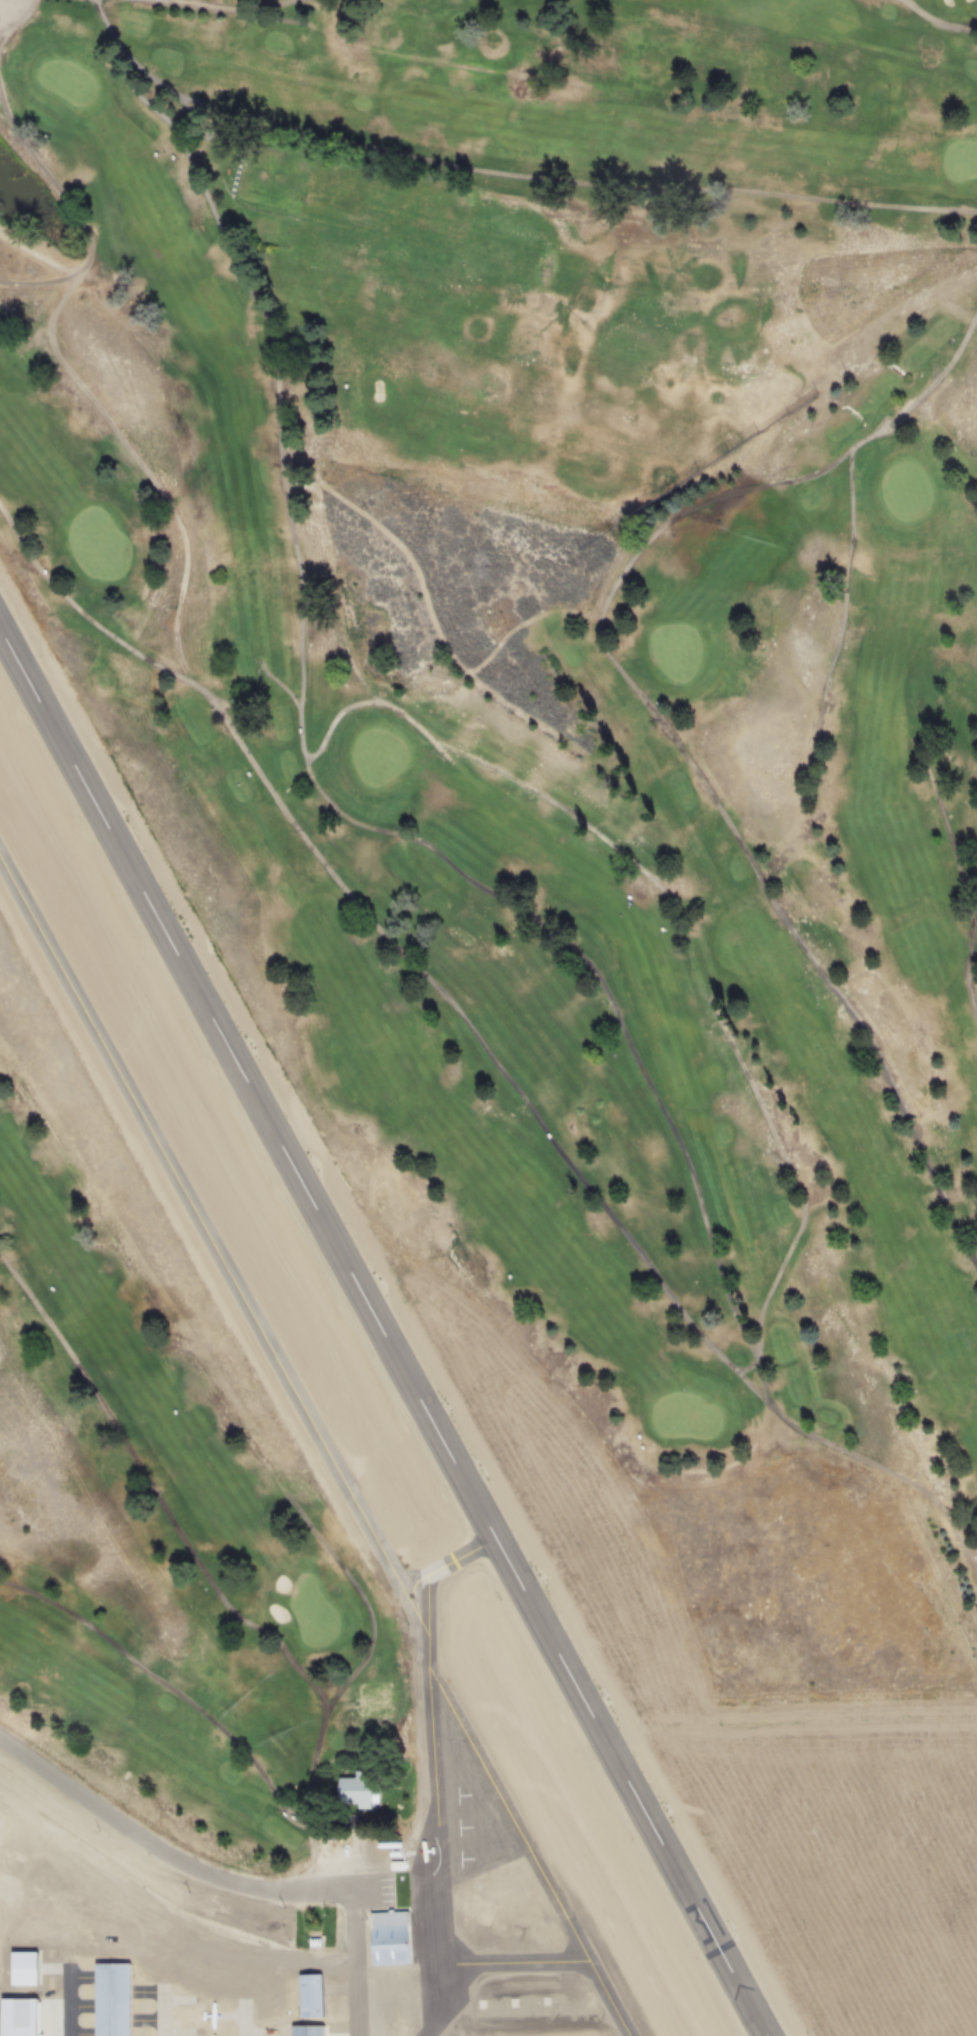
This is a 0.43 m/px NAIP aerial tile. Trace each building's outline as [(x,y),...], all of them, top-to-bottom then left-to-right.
[(337,1777),(338,1802),(356,1803),(356,1808),(371,1808),(371,1792),(379,1793),(378,1770),(354,1770),(354,1777),(337,1777)] [(364,1814),(364,1824),(348,1824),(348,1813),(364,1814)] [(379,1915),(382,1968),(420,1967),(417,1913),(379,1915)] [(20,1955),(21,1989),(48,1990),(48,1955),(20,1955)] [(105,2035),(141,2035),(141,1967),(105,1966),(105,2035)] [(309,1977),(311,2020),(334,2020),(332,1976),(309,1977)] [(48,2001),(48,2035),(11,2035),(11,2001),(48,2001)] [(302,2035),(334,2035),(334,2028),(302,2027),(302,2035)]
